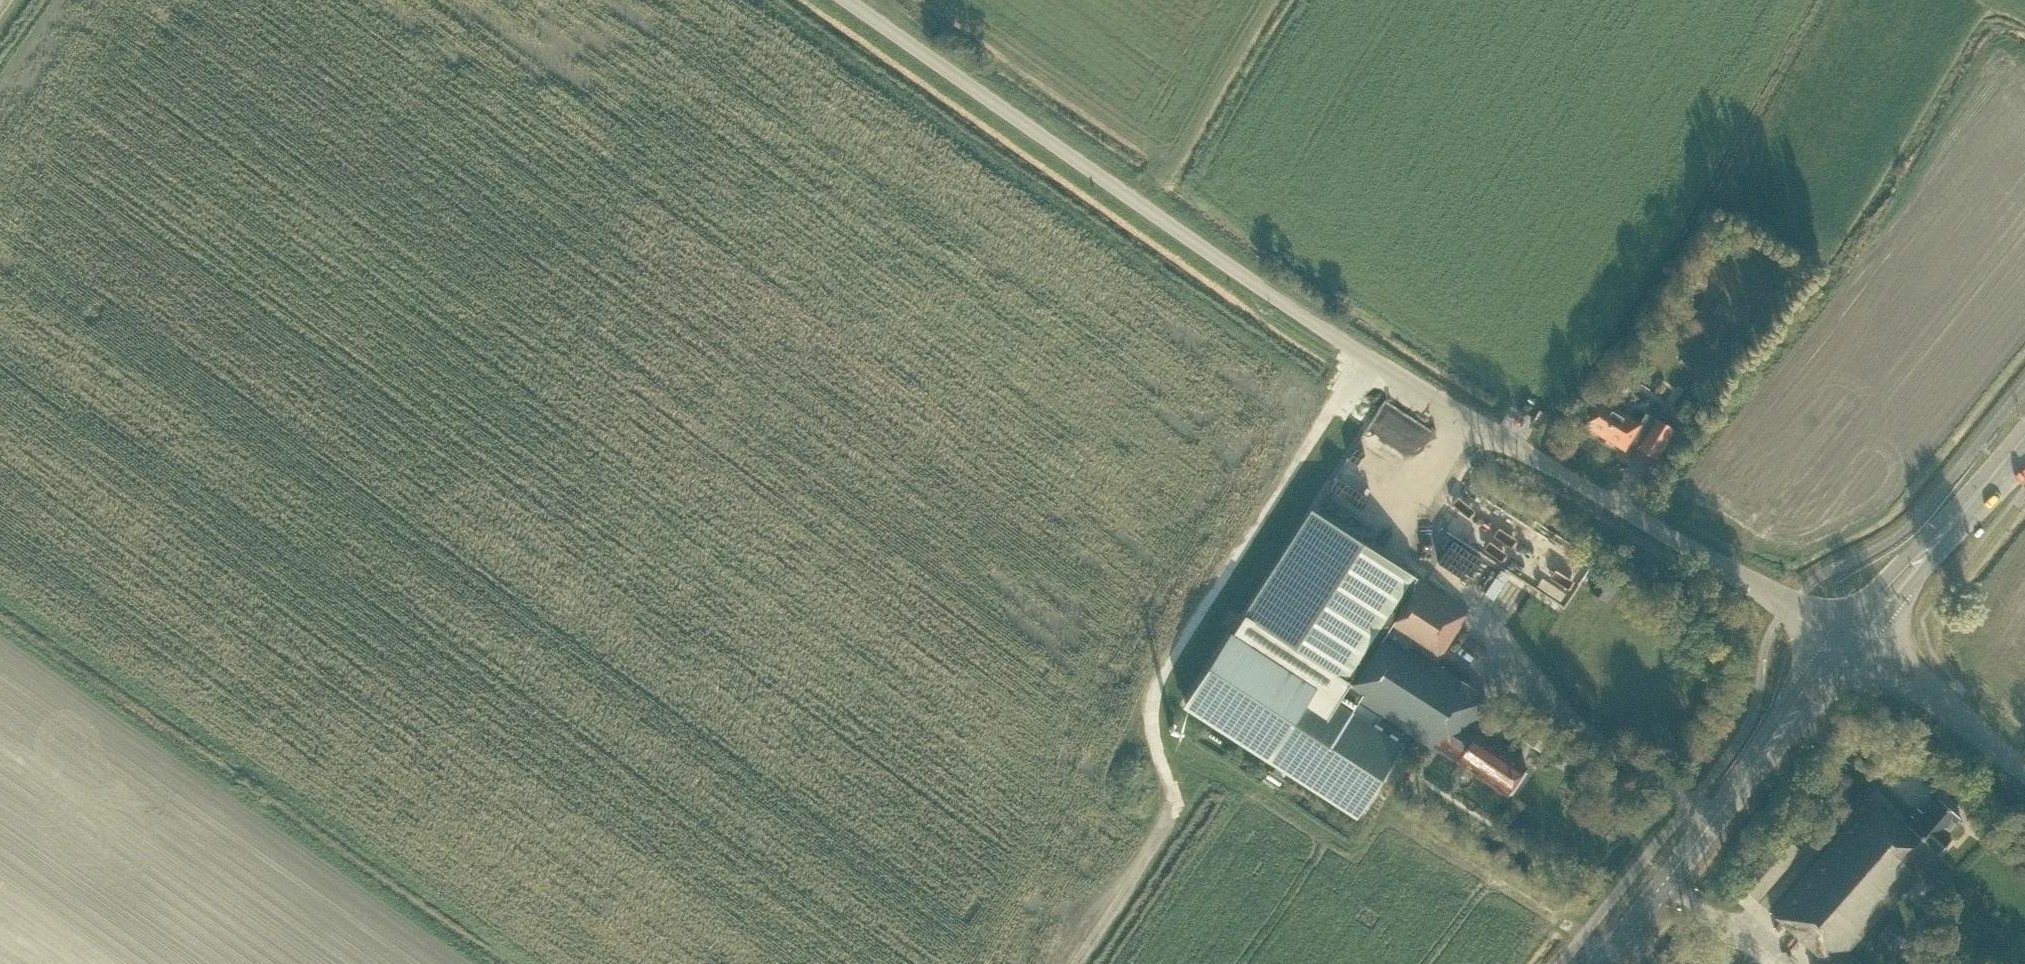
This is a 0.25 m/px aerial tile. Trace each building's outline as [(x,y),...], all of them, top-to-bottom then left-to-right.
[(1645,414),(1638,424),(1597,399),(1581,425),(1624,450),(1629,442),(1638,448),(1637,449),(1654,460),(1672,430),(1656,419),(1655,421),(1645,414)] [(1433,750),(1435,746),(1508,796),(1526,770),(1468,731),(1477,717),(1474,715),(1485,698),(1415,653),(1416,650),(1435,663),(1459,625),(1458,625),(1466,612),(1311,510),(1243,615),(1245,617),(1233,636),(1230,634),(1184,705),(1358,816),(1403,745),(1375,727),(1382,717),(1433,750)] [(1179,724),(1178,723),(1177,721),(1176,721),(1174,720),(1173,720),(1171,719),(1170,720),(1168,720),(1167,721),(1165,722),(1164,723),(1164,724),(1163,726),(1163,727),(1163,729),(1163,730),(1164,732),(1165,733),(1166,734),(1167,735),(1168,736),(1170,736),(1172,736),(1173,736),(1175,736),(1176,735),(1177,734),(1178,733),(1179,731),(1179,730),(1180,728),(1180,727),(1179,725),(1179,724)] [(1846,953),(1915,874),(1911,871),(1931,848),(1937,853),(1949,839),(1956,839),(1963,832),(1961,825),(1956,820),(1958,818),(1936,798),(1922,814),(1918,811),(1906,825),(1874,797),(1771,914),(1824,961),(1821,963),(1859,963),(1846,953)] [(1939,854),(1930,870),(1946,879),(1955,864),(1939,854)]
